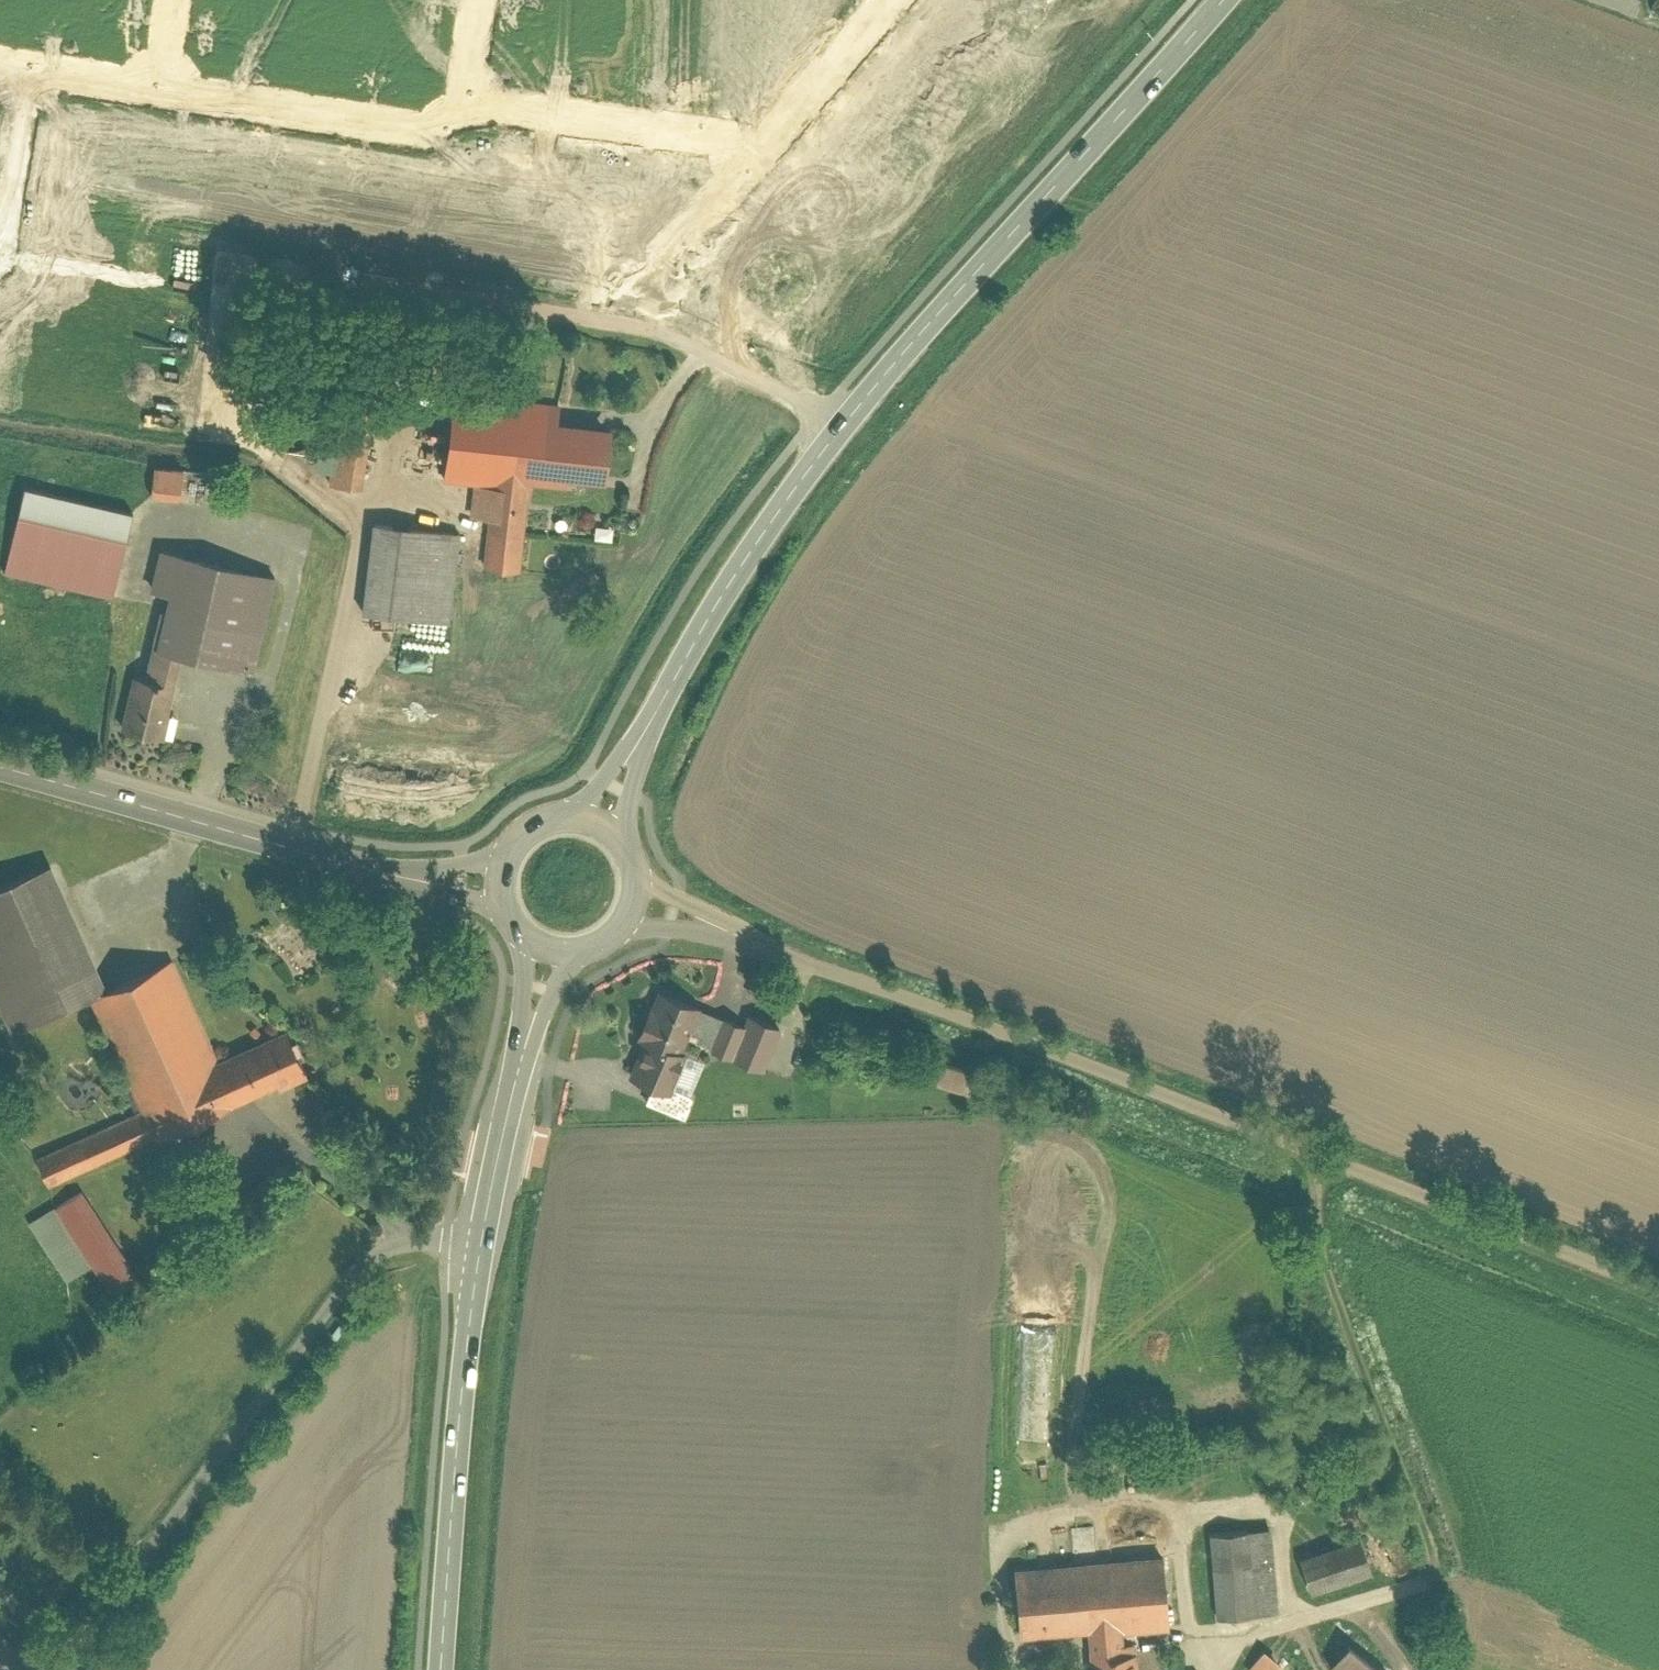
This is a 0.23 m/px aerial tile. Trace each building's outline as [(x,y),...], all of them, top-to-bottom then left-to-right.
[(343,397),(331,486),(361,490),(373,401),(343,397)] [(558,481),(563,424),(565,407),(454,397),(447,483),(496,488),(488,571),(523,574),(531,490),(557,492),(558,481)] [(615,486),(620,429),(563,424),(558,481),(615,486)] [(198,469),(154,466),(152,496),(196,499),(198,469)] [(131,510),(21,485),(0,574),(111,600),(131,510)] [(453,623),(465,537),(372,525),(361,611),(453,623)] [(272,580),(159,554),(150,590),(165,593),(145,679),(132,676),(119,733),(160,743),(180,657),(251,673),(272,580)] [(0,880),(0,1008),(8,1025),(90,987),(105,981),(59,881),(49,858),(0,880)] [(169,954),(105,981),(90,987),(142,1109),(37,1154),(48,1180),(303,1072),(284,1027),(213,1057),(169,954)] [(696,1008),(650,991),(633,1035),(640,1037),(627,1072),(666,1086),(696,1008)] [(934,1085),(964,1093),(970,1073),(939,1065),(934,1085)] [(81,1189),(30,1220),(68,1282),(90,1269),(108,1298),(137,1280),(81,1189)] [(1218,1613),(1278,1609),(1272,1528),(1212,1532),(1218,1613)] [(1302,1557),(1312,1588),(1373,1569),(1363,1537),(1302,1557)] [(1126,1628),(1169,1626),(1165,1552),(1016,1560),(1020,1634),(1094,1630),(1126,1628)] [(1139,1642),(1127,1643),(1126,1628),(1094,1630),(1096,1669),(1141,1669),(1139,1642)] [(1334,1665),(1339,1669),(1388,1669),(1353,1642),(1334,1665)] [(1285,1663),(1268,1648),(1252,1666),(1257,1669),(1279,1669),(1285,1663)]
